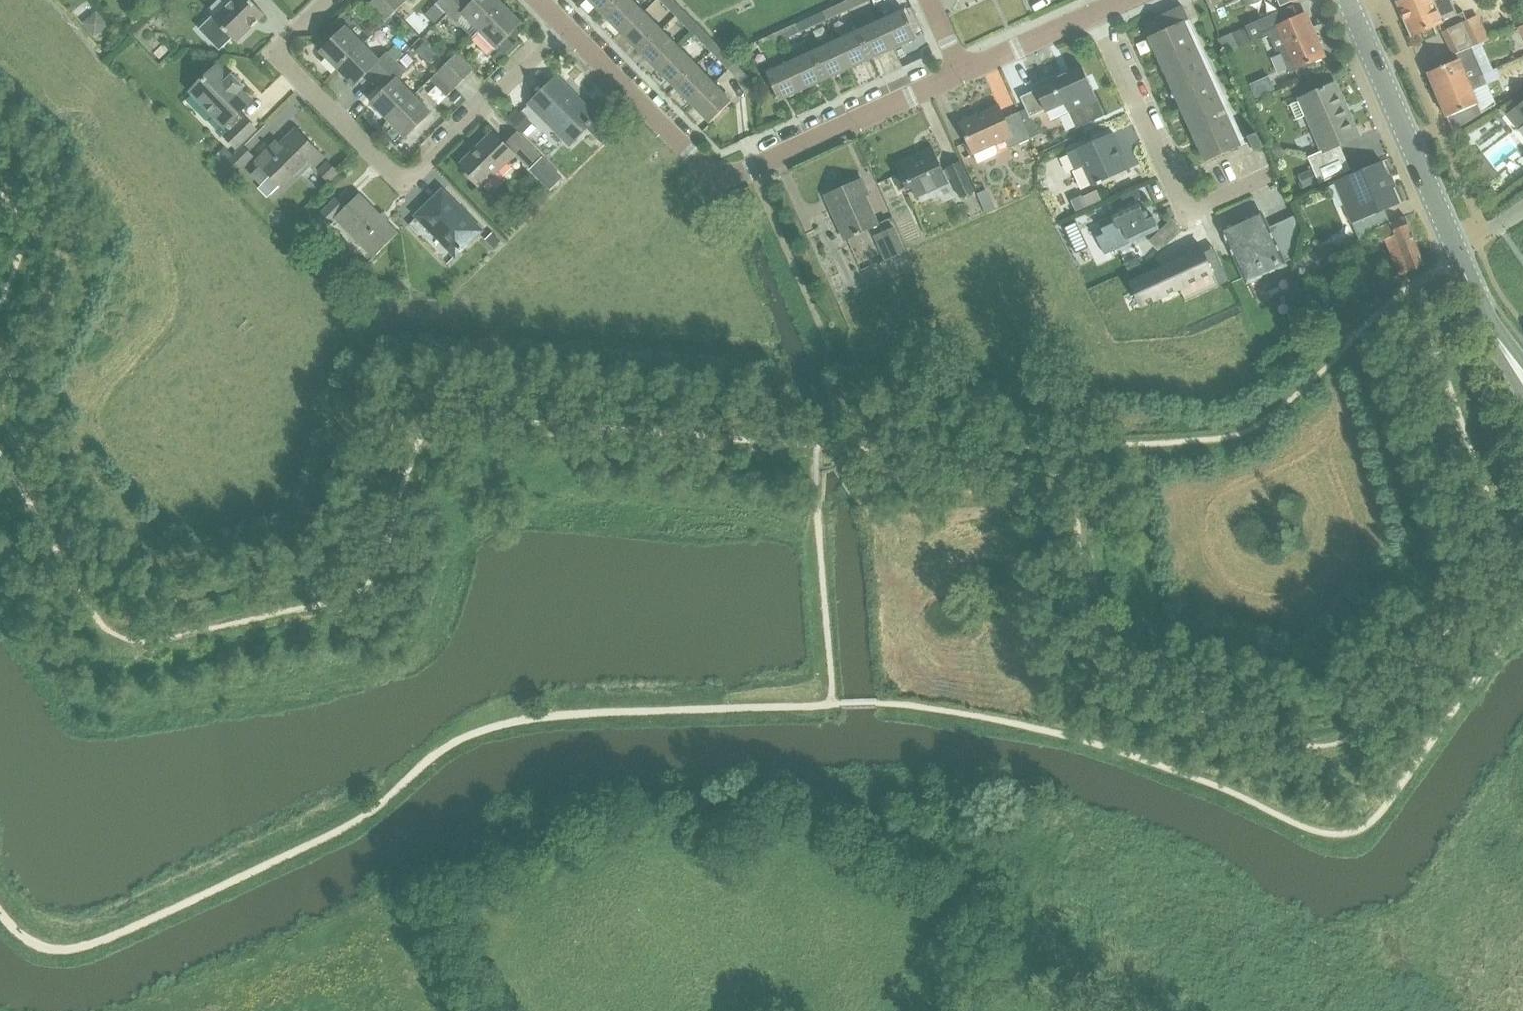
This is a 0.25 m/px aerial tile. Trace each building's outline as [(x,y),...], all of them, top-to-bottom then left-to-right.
[(199,27),(219,48),(231,37),(236,42),(261,14),(248,0),(232,0),(215,16),(213,14),(199,27)] [(385,0),(374,0),(370,4),(386,21),(396,12),(385,0)] [(396,12),(406,2),(404,0),(385,0),(396,12)] [(429,12),(438,21),(446,13),(459,0),(440,0),(429,12)] [(446,13),(455,22),(463,14),(479,31),(505,6),(499,0),(476,0),(474,2),(472,0),(459,0),(446,13)] [(604,16),(620,0),(589,0),(604,16)] [(632,0),(620,0),(604,16),(621,33),(643,11),(632,0)] [(674,0),(660,0),(672,12),(678,5),(674,0)] [(853,8),(871,0),(849,0),(853,8)] [(1224,3),(1222,0),(1207,0),(1211,9),(1224,3)] [(1471,47),(1478,44),(1462,12),(1457,14),(1451,0),(1401,0),(1396,2),(1411,35),(1438,24),(1452,54),(1471,47)] [(840,4),(822,12),(826,20),(844,12),(840,4)] [(1289,72),(1294,70),(1325,57),(1306,13),(1299,16),(1294,5),(1246,26),(1246,27),(1253,42),(1263,37),(1263,39),(1269,36),(1276,52),(1280,51),(1289,72)] [(505,6),(479,31),(496,48),(521,23),(505,6)] [(1184,6),(1161,17),(1167,30),(1185,22),(1190,20),(1184,6)] [(881,21),(893,49),(917,38),(904,10),(881,21)] [(661,29),(643,11),(621,33),(639,51),(661,29)] [(693,33),(699,26),(685,12),(679,18),(693,33)] [(826,20),(822,12),(804,20),(808,29),(826,20)] [(1150,38),(1167,30),(1161,17),(1144,24),(1150,38)] [(881,21),(858,31),(871,59),(893,49),(881,21)] [(1161,63),(1196,47),(1185,22),(1167,30),(1150,38),(1161,63)] [(777,32),(781,41),(799,33),(795,24),(777,32)] [(714,41),(699,26),(693,33),(707,47),(714,41)] [(338,69),(363,44),(347,27),(321,52),(338,69)] [(1246,27),(1233,33),(1239,48),(1253,42),(1246,27)] [(678,47),(661,29),(639,51),(656,69),(678,47)] [(871,59),(858,31),(836,42),(848,69),(871,59)] [(781,41),(777,32),(759,41),(762,49),(781,41)] [(162,42),(153,51),(159,57),(168,48),(162,42)] [(425,42),(416,52),(428,63),(437,54),(425,42)] [(848,69),(836,42),(813,52),(826,79),(848,69)] [(363,44),(338,69),(355,86),(369,72),(377,80),(396,62),(387,53),(380,60),(363,44)] [(678,47),(656,69),(674,86),(696,65),(678,47)] [(1196,47),(1161,63),(1172,88),(1207,72),(1196,47)] [(1436,93),(1482,74),(1471,47),(1452,54),(1455,60),(1426,72),(1436,93)] [(728,68),(735,62),(720,48),(714,54),(728,68)] [(826,79),(813,52),(791,62),(803,90),(826,79)] [(446,63),(463,80),(473,70),(456,53),(446,63)] [(396,62),(377,80),(386,89),(372,103),(388,120),(414,95),(398,79),(406,71),(396,62)] [(749,76),(735,62),(728,68),(742,83),(749,76)] [(803,90),(791,62),(767,73),(780,100),(803,90)] [(463,80),(446,63),(430,80),(447,97),(463,80)] [(696,65),(674,86),(692,104),(714,83),(696,65)] [(235,147),(254,129),(244,118),(243,119),(237,114),(251,101),(240,90),(243,87),(231,75),(228,79),(217,67),(191,92),(224,126),(225,125),(231,131),(225,137),(235,147)] [(1105,116),(1082,67),(1036,89),(1036,90),(1021,97),(1026,109),(1019,112),(1031,139),(1040,135),(1032,117),(1046,111),(1065,102),(1077,128),(1105,116)] [(1218,97),(1207,72),(1172,88),(1184,113),(1218,97)] [(1486,83),(1482,74),(1436,93),(1452,129),(1494,103),(1485,83),(1486,83)] [(571,145),(597,118),(556,77),(530,103),(571,145)] [(1268,77),(1249,85),(1256,100),(1274,92),(1268,77)] [(714,83),(692,104),(709,122),(731,101),(714,83)] [(1358,135),(1336,83),(1291,103),(1297,118),(1307,114),(1322,150),(1308,156),(1313,169),(1318,181),(1319,182),(1351,169),(1340,143),(1358,135)] [(457,92),(451,98),(459,107),(466,101),(457,92)] [(431,112),(414,95),(388,120),(405,138),(431,112)] [(1230,122),(1218,97),(1184,113),(1195,137),(1230,122)] [(1506,112),(1516,126),(1522,121),(1522,99),(1506,112)] [(999,105),(959,123),(974,155),(978,164),(995,156),(997,152),(994,145),(1005,140),(1009,149),(1031,139),(1019,112),(1005,118),(999,105)] [(521,113),(511,122),(523,134),(532,125),(521,113)] [(1241,146),(1230,122),(1195,137),(1206,162),(1241,146)] [(260,165),(250,175),(270,195),(281,185),(283,188),(309,162),(314,168),(323,158),(296,130),(273,152),(269,148),(256,160),(260,165)] [(528,167),(540,156),(517,133),(505,145),(492,132),(458,165),(481,188),(515,154),(528,167)] [(1094,186),(1126,171),(1117,151),(1121,149),(1114,132),(1070,153),(1077,170),(1085,166),(1094,186)] [(1277,142),(1269,146),(1275,158),(1283,155),(1277,142)] [(233,156),(224,146),(212,159),(221,168),(233,156)] [(230,180),(253,157),(243,146),(233,156),(221,168),(219,169),(230,180)] [(917,198),(949,183),(933,147),(895,164),(907,189),(912,187),(917,198)] [(328,161),(318,171),(329,183),(339,173),(328,161)] [(948,169),(944,170),(948,180),(952,178),(961,198),(975,192),(961,161),(947,168),(948,169)] [(1374,228),(1389,222),(1384,209),(1399,203),(1381,161),(1334,180),(1352,223),(1353,223),(1360,239),(1374,228)] [(1313,169),(1298,175),(1303,188),(1318,181),(1313,169)] [(848,237),(877,224),(864,195),(868,194),(861,179),(825,195),(833,214),(837,212),(848,237)] [(1105,254),(1160,229),(1154,216),(1147,219),(1138,200),(1141,199),(1136,189),(1121,196),(1125,206),(1115,210),(1116,214),(1099,222),(1104,234),(1097,237),(1105,254)] [(986,190),(976,194),(985,213),(995,209),(986,190)] [(455,255),(480,230),(441,191),(416,216),(455,255)] [(1096,191),(1083,196),(1088,207),(1101,202),(1096,191)] [(374,257),(398,233),(360,194),(345,208),(336,199),(313,222),(322,232),(336,219),(374,257)] [(1260,214),(1224,230),(1248,281),(1284,264),(1283,262),(1295,257),(1302,226),(1297,214),(1267,227),(1260,214)] [(1389,222),(1374,228),(1380,241),(1384,239),(1400,274),(1425,264),(1405,214),(1389,222)] [(894,227),(877,234),(875,235),(887,261),(905,252),(894,227)] [(1320,268),(1338,255),(1329,242),(1311,256),(1320,268)] [(1188,255),(1130,282),(1141,306),(1179,288),(1212,273),(1203,252),(1198,243),(1185,249),(1188,255)]
